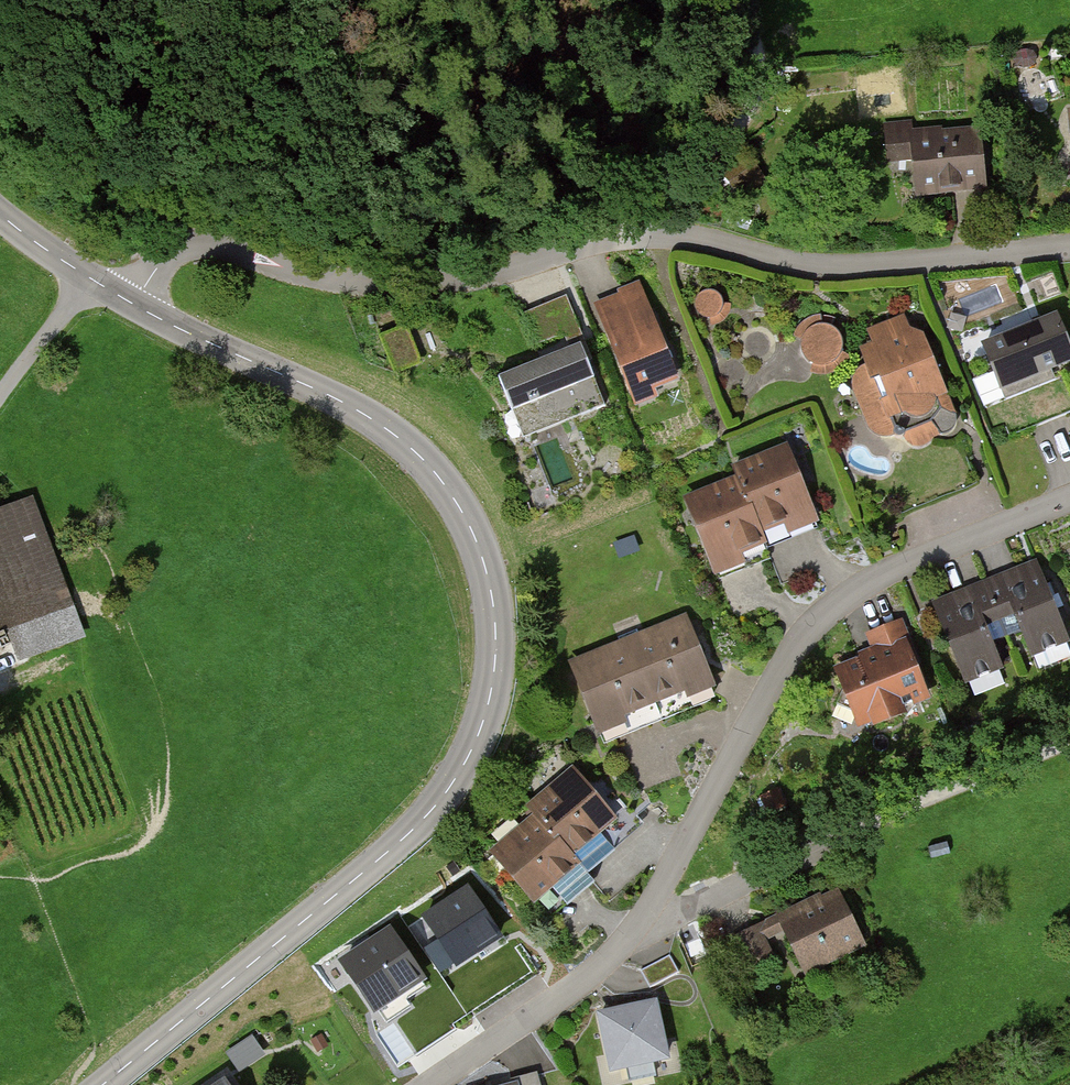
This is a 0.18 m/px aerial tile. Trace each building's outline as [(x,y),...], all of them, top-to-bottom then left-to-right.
[(914,158),(917,195),(983,188),(978,131),(940,135),(940,133),(912,135),(911,124),(886,127),(890,160),(914,158)] [(723,307),(723,302),(721,298),(719,295),(715,292),(711,291),(707,291),(703,292),(699,295),(697,298),(696,303),(696,307),(698,312),(701,315),(705,317),(710,318),(714,317),(718,314),(721,311),(723,307)] [(568,299),(545,308),(557,338),(580,328),(568,299)] [(650,315),(608,332),(632,393),(674,376),(650,315)] [(842,345),(841,338),(837,333),(832,328),(825,326),(822,326),(820,316),(811,319),(804,323),(799,329),(795,334),(804,339),(802,345),(803,351),(806,356),(810,361),(816,364),(822,365),(828,364),(833,362),(838,357),(841,352),(842,345)] [(985,347),(1001,388),(992,392),(1010,437),(1069,413),(1069,387),(1061,364),(1069,360),(1069,351),(1057,318),(985,347)] [(921,340),(909,335),(876,348),(871,355),(870,364),(873,371),(872,373),(875,381),(877,381),(884,400),(878,403),(874,409),(873,414),(873,419),(875,425),(878,429),(882,431),(887,433),(891,433),(892,434),(894,434),(894,436),(896,438),(899,439),(901,439),(903,438),(904,436),(906,438),(907,437),(909,438),(913,440),(916,440),(919,440),(923,439),(938,431),(937,426),(933,421),(939,413),(942,414),(945,415),(949,414),(951,414),(941,389),(936,377),(921,340)] [(579,345),(498,378),(511,411),(532,402),(539,421),(578,405),(581,415),(604,406),(579,345)] [(734,470),(739,481),(762,539),(814,518),(786,449),(734,470)] [(739,481),(688,501),(716,570),(767,549),(762,539),(739,481)] [(25,504),(0,514),(0,632),(64,607),(25,504)] [(616,544),(620,556),(638,549),(633,537),(616,544)] [(1002,575),(984,582),(1007,637),(1023,631),(1033,656),(1069,641),(1036,561),(1032,562),(1002,575)] [(1007,637),(984,582),(968,589),(939,601),(933,603),(966,682),(1002,668),(992,643),(1007,637)] [(623,647),(574,667),(605,743),(651,725),(648,717),(656,714),(660,721),(710,701),(715,691),(686,621),(638,640),(636,636),(621,642),(623,647)] [(861,663),(841,671),(846,684),(838,703),(858,713),(862,722),(875,716),(877,721),(903,711),(901,706),(925,696),(910,661),(915,658),(900,623),(870,635),(879,656),(870,659),(861,663)] [(537,816),(587,875),(616,851),(607,840),(620,829),(572,773),(530,809),(537,816)] [(762,797),(770,813),(785,805),(776,789),(762,797)] [(537,816),(495,852),(543,909),(559,896),(567,905),(594,883),(587,875),(537,816)] [(837,895),(783,922),(807,969),(861,943),(837,895)] [(756,930),(737,939),(751,969),(771,959),(756,930)] [(670,955),(641,971),(650,987),(679,972),(670,955)] [(655,1003),(601,1015),(612,1069),(667,1057),(655,1003)] [(255,1033),(228,1049),(239,1068),(266,1052),(255,1033)] [(537,1074),(512,1081),(513,1084),(540,1084),(537,1074)]
